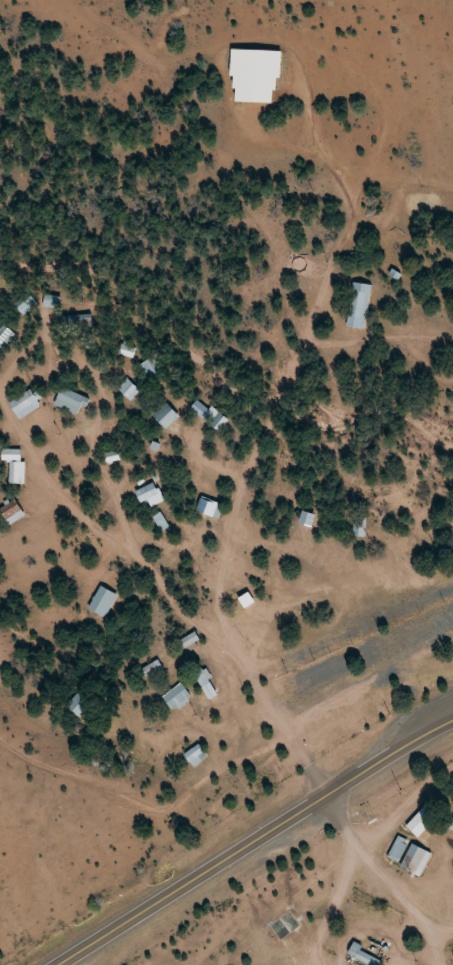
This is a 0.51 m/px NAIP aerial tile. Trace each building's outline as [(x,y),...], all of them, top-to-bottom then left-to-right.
[(278,51),(232,49),(230,103),(277,104),(278,51)] [(364,330),(371,285),(352,282),(345,326),(364,330)] [(24,316),(37,303),(25,291),(13,304),(24,316)] [(46,307),(59,307),(59,296),(46,296),(46,307)] [(91,315),(61,315),(61,330),(91,330),(91,315)] [(119,352),(132,358),(136,349),(123,343),(119,352)] [(164,367),(151,355),(138,368),(151,381),(164,367)] [(139,392),(128,379),(118,387),(129,400),(139,392)] [(88,398),(61,387),(54,405),(81,416),(88,398)] [(40,405),(30,389),(9,403),(19,419),(40,405)] [(217,430),(225,420),(199,398),(191,408),(217,430)] [(152,413),(163,429),(179,418),(168,402),(152,413)] [(10,483),(23,483),(23,449),(2,449),(2,462),(10,462),(10,483)] [(140,502),(158,495),(153,483),(135,490),(140,502)] [(315,515),(303,511),(299,522),(311,526),(315,515)] [(354,535),(365,536),(366,517),(355,516),(354,535)] [(118,594),(100,585),(88,608),(105,617),(118,594)] [(185,650),(200,641),(194,632),(180,640),(185,650)] [(157,689),(164,682),(158,676),(165,670),(155,659),(141,673),(157,689)] [(197,674),(200,685),(210,683),(207,671),(197,674)] [(173,712),(192,699),(182,683),(162,696),(173,712)] [(67,706),(80,716),(90,704),(78,693),(67,706)] [(184,754),(193,767),(207,757),(198,744),(184,754)] [(440,813),(428,802),(406,826),(418,837),(440,813)] [(410,841),(398,835),(386,857),(398,863),(410,841)] [(432,854),(411,843),(399,866),(420,877),(432,854)]
